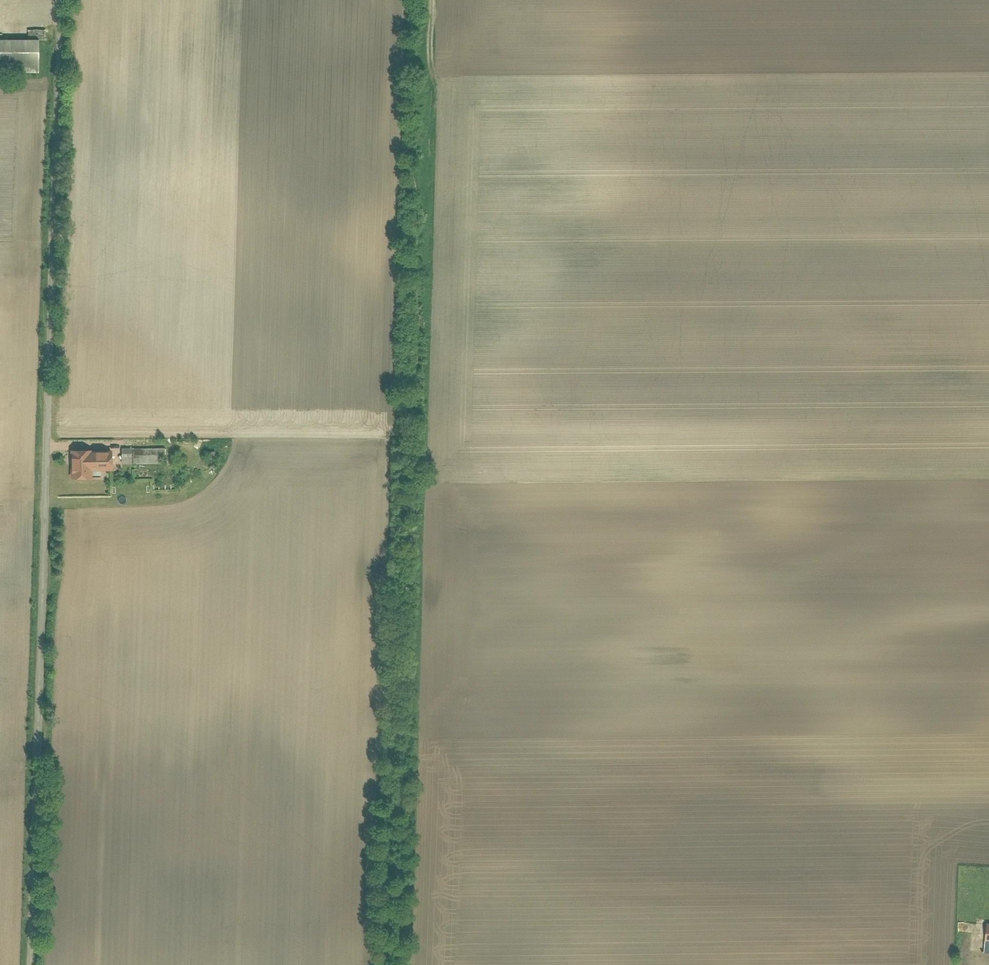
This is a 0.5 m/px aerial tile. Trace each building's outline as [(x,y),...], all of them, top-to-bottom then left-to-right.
[(45,38),(44,28),(30,29),(30,38),(45,38)] [(37,40),(0,40),(0,72),(37,72),(37,40)] [(166,448),(122,448),(122,464),(166,463),(166,448)] [(90,450),(72,450),(73,479),(90,478),(90,470),(115,470),(114,450),(90,451),(90,450)]
